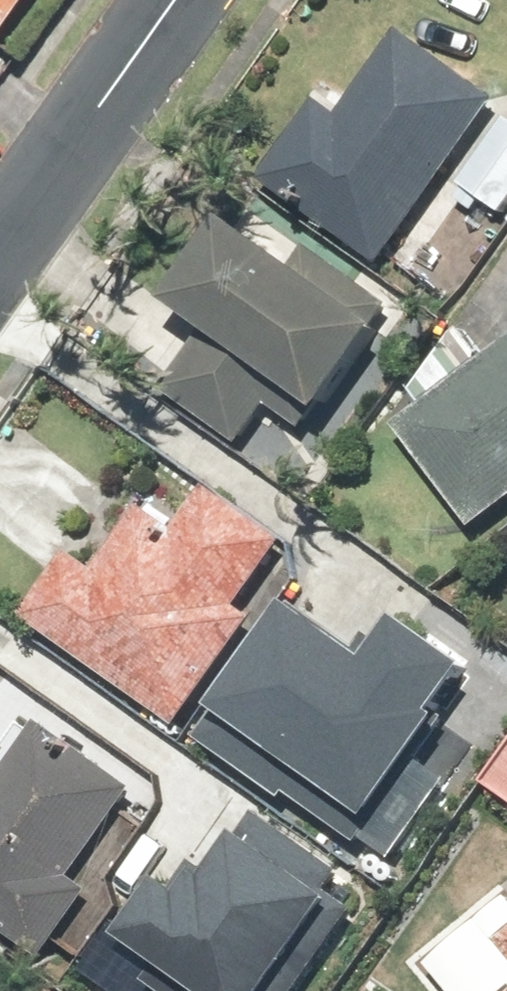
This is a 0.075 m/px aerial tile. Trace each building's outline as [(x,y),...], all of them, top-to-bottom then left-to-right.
[(13,0),(0,0),(0,19),(13,0)] [(316,108),(258,184),(379,275),(477,146),(468,140),(493,108),(398,36),(334,121),(316,108)] [(506,205),(506,120),(460,193),(499,218),(506,205)] [(193,338),(154,382),(234,452),(279,401),(310,428),(383,345),(365,329),(384,308),(311,244),(285,274),(224,222),(153,303),(193,338)] [(470,532),(506,504),(506,345),(393,430),(470,532)] [(67,560),(25,621),(191,732),(257,635),(231,618),(279,547),(201,495),(170,541),(136,519),(95,579),(67,560)] [(300,604),(213,732),(389,849),(446,764),(421,748),(485,653),(406,600),(371,651),(300,604)] [(38,967),(87,899),(67,885),(132,793),(37,725),(0,777),(0,940),(38,967)] [(482,789),(506,806),(506,753),(482,789)] [(117,945),(177,990),(278,990),(336,914),(321,903),(339,880),(258,819),(211,881),(192,867),(171,895),(161,887),(117,945)] [(496,949),(506,961),(506,940),(496,949)]
